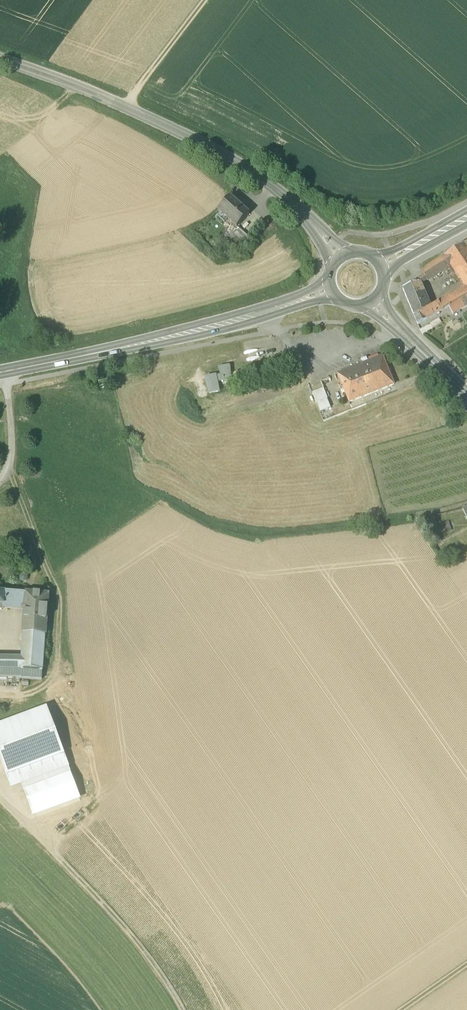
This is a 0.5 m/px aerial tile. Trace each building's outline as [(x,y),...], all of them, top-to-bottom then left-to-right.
[(250,215),(231,198),(218,212),(221,214),(218,217),(225,224),(228,220),(237,229),(250,215)] [(221,228),(211,219),(206,225),(215,234),(221,228)] [(234,233),(224,242),(232,250),(242,248),(251,239),(240,229),(235,234),(234,233)] [(464,245),(455,251),(466,269),(466,250),(464,245)] [(455,251),(425,271),(431,279),(448,268),(462,290),(466,297),(466,269),(455,251)] [(430,309),(419,284),(403,290),(414,316),(430,309)] [(456,294),(461,301),(466,297),(462,290),(456,294)] [(456,294),(443,301),(448,308),(449,308),(461,301),(456,294)] [(449,308),(453,314),(466,307),(466,297),(461,301),(449,308)] [(448,308),(443,301),(438,304),(443,312),(448,308)] [(430,309),(414,316),(418,326),(443,312),(438,304),(430,309)] [(442,317),(432,323),(435,328),(445,322),(442,317)] [(382,358),(338,376),(342,387),(340,388),(342,393),(344,392),(350,405),(394,386),(382,358)] [(229,373),(221,374),(224,381),(230,380),(230,373),(229,373)] [(224,381),(221,374),(210,377),(213,392),(221,390),(219,382),(224,381)] [(324,391),(313,395),(317,404),(326,401),(327,400),(324,391)] [(326,401),(317,404),(321,413),(329,410),(326,401)] [(47,596),(3,593),(3,600),(2,607),(23,608),(25,612),(23,634),(44,635),(47,596)] [(44,635),(23,634),(22,648),(43,650),(44,635)] [(43,650),(22,648),(21,659),(21,670),(42,672),(43,650)] [(21,670),(21,659),(0,658),(0,669),(21,670)] [(0,669),(0,679),(41,681),(42,672),(21,670),(0,669)] [(71,772),(49,710),(0,727),(0,760),(12,793),(23,789),(71,772)] [(71,772),(23,789),(33,816),(81,799),(71,772)]
